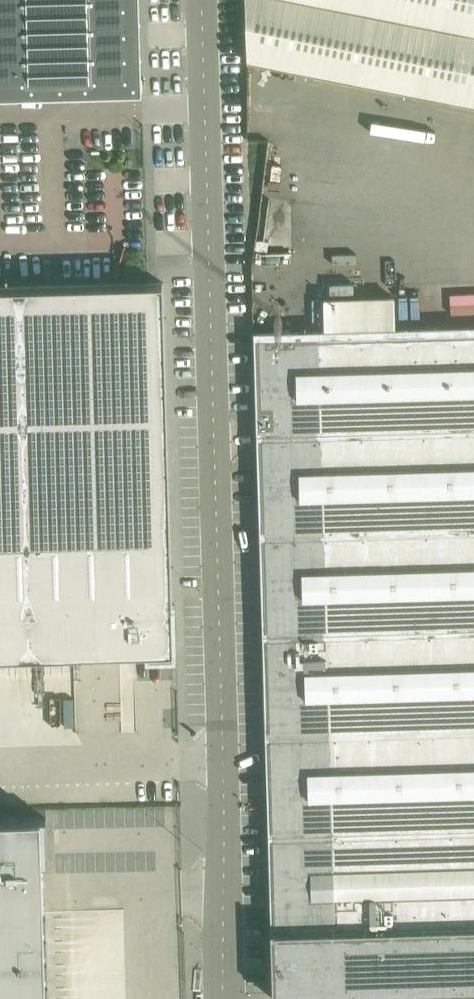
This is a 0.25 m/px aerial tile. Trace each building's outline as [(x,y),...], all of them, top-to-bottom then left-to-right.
[(140,0),(0,0),(0,94),(142,90),(140,0)] [(248,62),(473,107),(473,0),(246,0),(248,62)] [(0,288),(0,657),(149,653),(149,656),(173,656),(172,609),(163,283),(0,288)] [(258,333),(258,332),(255,332),(255,338),(256,338),(259,432),(258,432),(258,451),(260,451),(262,532),(261,532),(261,538),(262,538),(264,612),(263,612),(263,614),(264,614),(265,632),(264,632),(264,638),(265,638),(266,674),(265,674),(265,677),(266,677),(267,693),(265,693),(265,696),(267,696),(268,732),(267,732),(267,738),(268,738),(270,810),(269,810),(269,816),(271,816),(272,832),(270,832),(270,838),(272,838),(273,854),(270,854),(270,860),(271,860),(274,930),(271,930),(273,998),(276,998),(473,992),(473,327),(258,333)] [(0,820),(0,998),(46,998),(44,912),(41,818),(0,820)]
